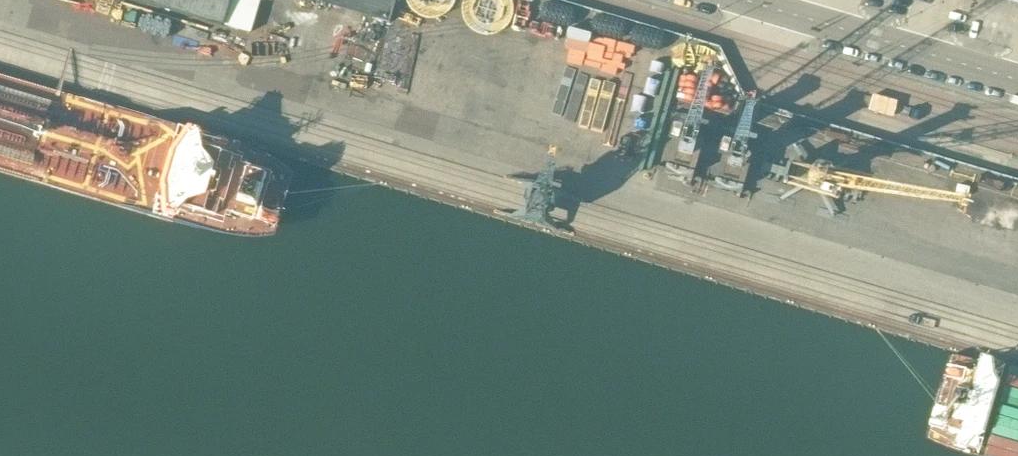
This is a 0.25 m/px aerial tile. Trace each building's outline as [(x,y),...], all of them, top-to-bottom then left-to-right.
[(222,27),(222,25),(229,0),(128,0),(222,27)] [(222,25),(250,33),(259,0),(229,0),(222,25)] [(389,22),(396,0),(313,0),(389,22)] [(427,78),(433,56),(398,46),(392,68),(427,78)] [(664,131),(673,98),(651,92),(642,125),(664,131)] [(880,170),(880,185),(902,186),(903,170),(880,170)] [(909,174),(903,193),(933,203),(939,185),(909,174)]
